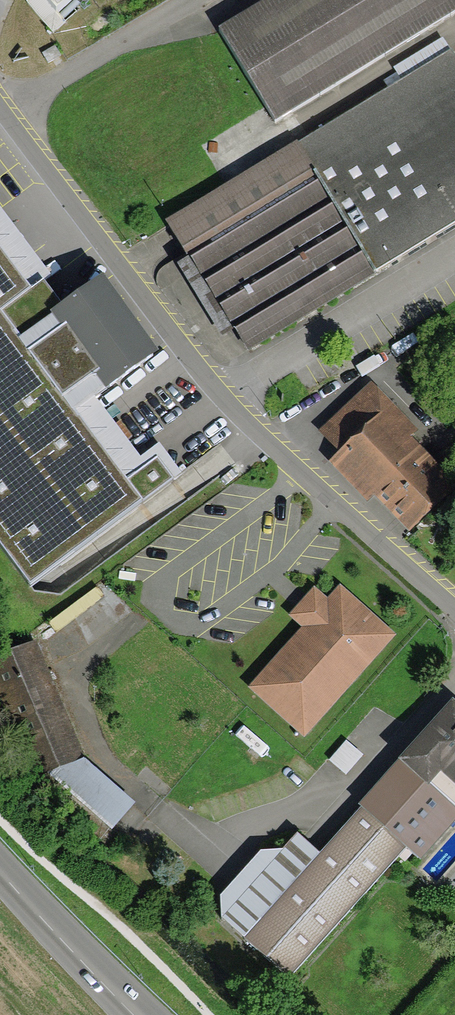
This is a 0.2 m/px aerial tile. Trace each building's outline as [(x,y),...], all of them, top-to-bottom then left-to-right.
[(218,34),(268,118),(454,7),(454,0),(276,0),(218,34)] [(444,59),(170,228),(244,347),(454,216),(454,77),(444,59)] [(29,295),(0,256),(0,317),(29,295)] [(99,390),(145,355),(93,287),(47,322),(99,390)] [(27,591),(140,507),(69,413),(99,390),(47,322),(18,344),(0,320),(0,555),(27,591)] [(409,531),(450,493),(361,399),(320,438),(409,531)] [(250,690),(300,735),(385,641),(335,596),(324,608),(311,597),(293,616),(307,628),(250,690)] [(31,649),(6,660),(52,771),(78,760),(31,649)] [(451,698),(356,803),(417,858),(454,817),(454,702),(451,698)] [(109,830),(129,807),(80,765),(49,777),(109,830)] [(213,915),(284,980),(404,849),(354,804),(313,849),(291,829),(213,915)]
